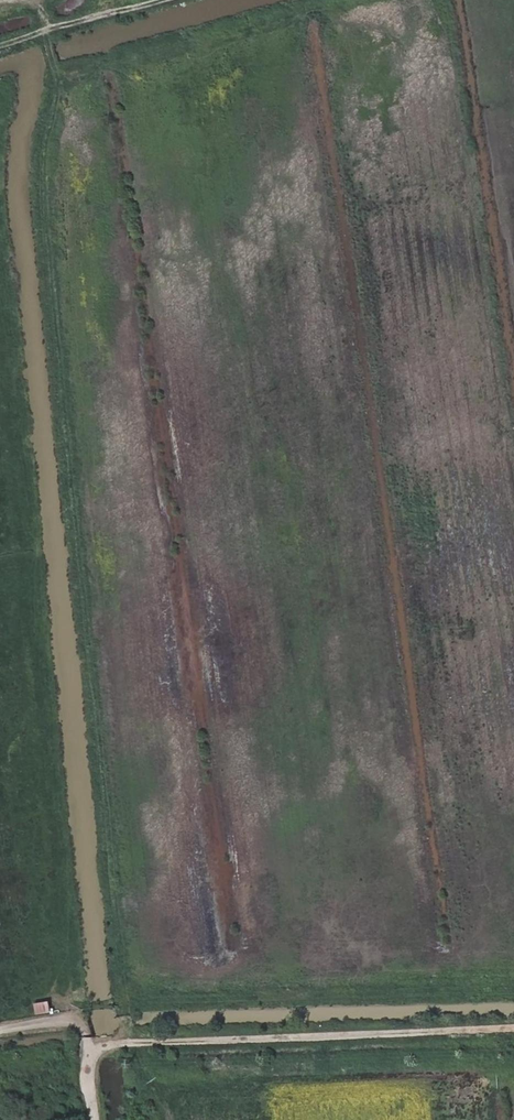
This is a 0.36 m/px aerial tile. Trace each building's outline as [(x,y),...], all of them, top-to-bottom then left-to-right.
[(36,1015),(50,1012),(48,1000),(33,1004),(36,1015)]
